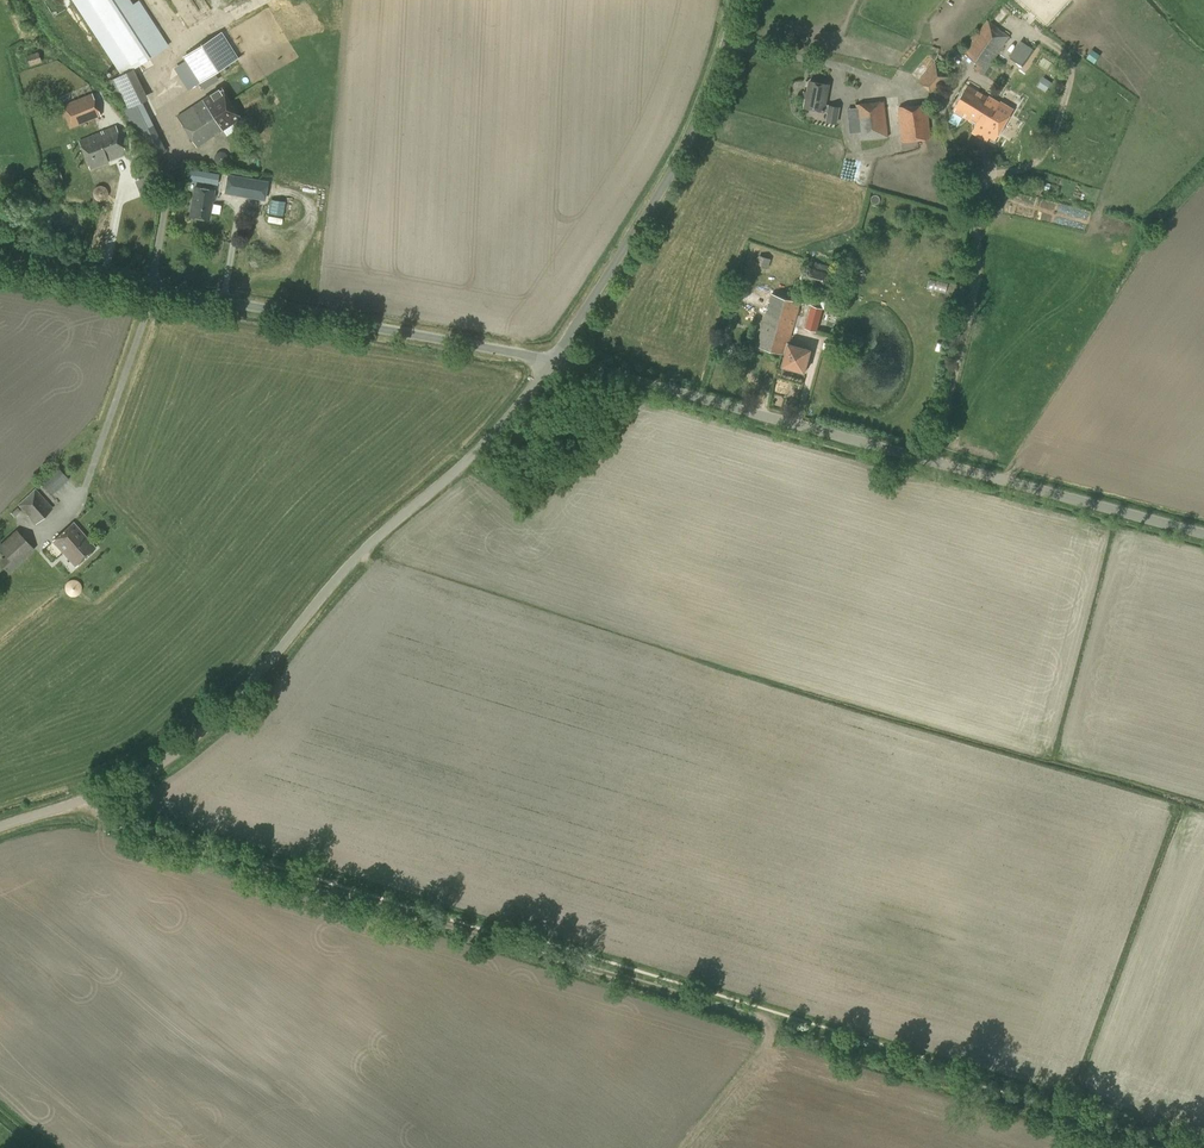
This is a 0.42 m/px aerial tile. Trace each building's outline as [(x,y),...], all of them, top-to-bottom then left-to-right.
[(121,75),(133,68),(168,45),(153,22),(147,26),(130,0),(73,0),(121,75)] [(995,58),(996,58),(1010,36),(988,20),(973,42),(995,58)] [(223,31),(181,54),(185,60),(174,66),(188,89),(200,82),(203,87),(219,78),(215,71),(239,58),(223,31)] [(1022,64),(1033,48),(1021,40),(1010,56),(1022,64)] [(1005,64),(996,58),(995,58),(973,42),(965,52),(979,63),(974,68),(984,75),(990,66),(1000,72),(1005,64)] [(29,65),(41,61),(38,54),(27,58),(29,65)] [(935,95),(953,76),(935,61),(918,80),(935,95)] [(1039,86),(1047,91),(1052,81),(1044,77),(1039,86)] [(837,123),(840,107),(826,104),(829,85),(809,81),(805,108),(825,111),(824,112),(827,112),(826,121),(837,123)] [(982,108),(989,98),(968,85),(953,111),(976,124),(981,116),(983,117),(986,112),(984,111),(985,110),(982,108)] [(197,146),(240,117),(221,87),(177,115),(197,146)] [(103,120),(92,93),(61,105),(70,128),(97,117),(99,122),(103,120)] [(981,116),(976,124),(975,126),(996,139),(1013,109),(1001,102),(1000,104),(989,98),(982,108),(985,110),(984,111),(986,112),(983,117),(981,116)] [(860,140),(888,137),(884,102),(856,104),(860,140)] [(902,142),(931,139),(927,103),(898,107),(902,142)] [(90,168),(108,161),(107,159),(126,153),(115,126),(79,140),(90,168)] [(144,151),(148,160),(166,151),(162,142),(144,151)] [(268,181),(228,174),(224,193),(264,200),(268,181)] [(209,218),(213,189),(195,186),(190,215),(209,218)] [(272,199),(269,212),(284,215),(286,201),(272,199)] [(828,293),(837,257),(808,249),(798,285),(828,293)] [(759,255),(758,264),(770,266),(771,257),(759,255)] [(831,311),(834,301),(803,292),(800,302),(811,305),(805,328),(817,331),(824,309),(831,311)] [(786,343),(789,343),(801,302),(771,294),(757,346),(783,353),(786,343)] [(811,350),(789,343),(786,343),(783,353),(786,354),(782,366),(805,372),(811,350)] [(59,467),(41,484),(51,495),(69,479),(59,467)] [(35,523),(53,507),(35,488),(18,504),(35,523)] [(75,565),(96,547),(73,522),(53,540),(75,565)] [(35,549),(17,529),(0,544),(0,548),(6,555),(0,560),(0,563),(9,572),(35,549)]
